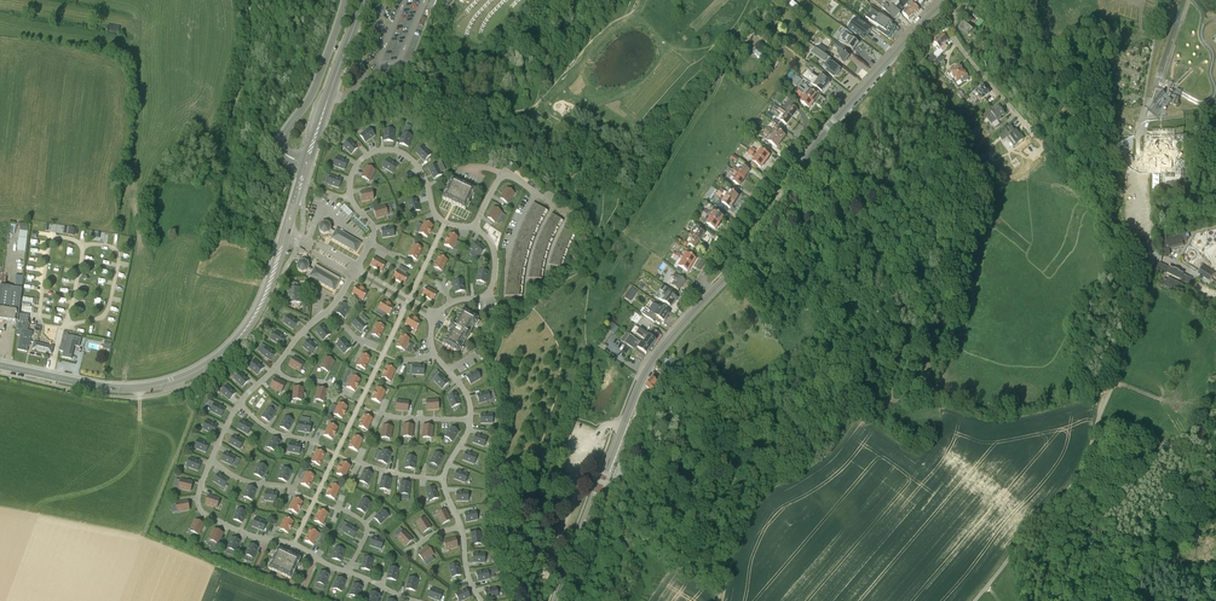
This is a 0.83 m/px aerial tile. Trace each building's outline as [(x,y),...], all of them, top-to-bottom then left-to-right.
[(453,0),(445,0),(439,8),(444,11),(453,0)] [(878,4),(895,19),(897,21),(902,16),(900,14),(899,12),(894,7),(887,0),(882,0),(878,4)] [(894,7),(899,12),(907,5),(911,0),(887,0),(894,7)] [(909,7),(914,12),(917,8),(919,6),(917,4),(914,1),(913,0),(911,0),(907,5),(909,7)] [(904,15),(909,20),(919,10),(917,8),(914,12),(909,7),(902,13),(904,15)] [(976,20),(979,15),(968,8),(965,12),(976,20)] [(890,39),(898,28),(896,26),(872,9),(866,17),(879,27),(877,30),(890,39)] [(862,35),(865,36),(869,31),(869,32),(869,31),(865,28),(865,27),(862,25),(861,25),(857,22),(855,24),(859,28),(857,31),(861,34),(859,36),(861,37),(862,35)] [(973,30),(965,23),(959,29),(968,36),(973,30)] [(774,36),(776,37),(780,32),(770,25),(769,26),(767,24),(763,27),(774,36)] [(845,44),(849,47),(853,51),(859,43),(844,32),(840,37),(842,38),(840,40),(840,42),(841,43),(842,43),(843,43),(845,44)] [(945,44),(948,41),(946,38),(946,37),(944,35),(943,36),(942,35),(938,39),(938,38),(933,42),(936,45),(936,46),(939,49),(934,54),(935,55),(937,58),(948,47),(945,44)] [(818,48),(826,53),(829,48),(821,43),(818,48)] [(849,57),(846,55),(849,51),(836,43),(833,47),(838,50),(837,50),(837,54),(840,56),(838,58),(838,59),(844,64),(849,57)] [(826,71),(829,74),(834,77),(840,69),(829,61),(831,59),(824,53),(816,47),(811,53),(826,64),(824,66),(822,68),(826,71)] [(763,60),(766,57),(758,50),(755,53),(763,60)] [(961,81),(962,83),(966,80),(964,78),(967,75),(963,70),(963,68),(962,67),(960,66),(952,72),(959,82),(961,81)] [(802,80),(795,74),(790,81),(796,86),(802,80)] [(821,76),(819,79),(816,77),(811,83),(825,94),(832,85),(829,83),(830,82),(821,76)] [(814,102),(818,96),(810,90),(807,87),(804,91),(801,88),(799,90),(803,93),(806,96),(814,102)] [(987,91),(983,87),(980,90),(978,88),(974,91),(982,100),(990,93),(987,90),(987,91)] [(1164,117),(1167,116),(1165,110),(1167,109),(1166,108),(1172,101),(1162,92),(1148,111),(1146,116),(1153,115),(1157,118),(1164,117)] [(809,108),(814,102),(806,96),(801,102),(809,108)] [(781,105),(779,108),(793,118),(798,111),(792,106),(789,111),(782,106),(781,105)] [(997,119),(998,120),(1001,118),(1000,117),(1004,114),(1004,113),(1003,111),(1002,111),(999,107),(990,114),(987,112),(982,117),(985,119),(989,115),(994,121),(997,119)] [(779,119),(782,121),(781,121),(787,125),(793,118),(779,108),(778,110),(781,113),(777,118),(769,112),(767,115),(776,122),(779,119)] [(783,129),(776,124),(771,129),(768,127),(766,130),(770,133),(773,136),(781,142),(786,135),(781,132),(783,129)] [(1007,138),(1014,147),(1023,140),(1020,135),(1019,136),(1016,132),(1015,133),(1011,127),(999,137),(1002,141),(1007,138)] [(369,128),(360,135),(365,142),(375,135),(369,128)] [(394,130),(385,129),(384,141),(393,141),(394,130)] [(412,135),(403,132),(399,144),(408,147),(412,135)] [(773,136),(769,141),(777,148),(781,142),(773,136)] [(349,139),(343,146),(351,154),(358,148),(349,139)] [(1158,145),(1150,145),(1150,171),(1156,170),(1156,166),(1172,166),(1171,140),(1158,140),(1158,145)] [(423,146),(416,152),(424,161),(431,155),(423,146)] [(758,166),(761,168),(765,162),(757,155),(754,153),(750,150),(748,149),(746,152),(755,158),(752,162),(750,165),(756,169),(758,166)] [(762,150),(761,149),(757,155),(765,162),(770,155),(762,150)] [(1123,156),(1116,152),(1113,156),(1119,161),(1123,156)] [(739,159),(733,155),(730,159),(736,163),(739,159)] [(333,166),(344,170),(348,161),(336,157),(333,166)] [(392,173),(397,165),(387,159),(382,167),(392,173)] [(442,175),(437,164),(429,168),(434,179),(442,175)] [(375,170),(368,166),(362,177),(369,181),(375,170)] [(745,178),(750,171),(744,166),(741,171),(738,168),(737,169),(734,167),(732,170),(735,172),(736,171),(745,178)] [(739,186),(745,178),(736,171),(735,172),(733,174),(737,177),(734,182),(739,186)] [(402,178),(408,188),(416,183),(410,173),(402,178)] [(342,179),(330,175),(328,184),(339,188),(342,179)] [(465,209),(471,197),(475,189),(452,178),(442,199),(465,209)] [(507,188),(500,199),(507,203),(514,193),(507,188)] [(372,191),(360,193),(362,201),(374,199),(372,191)] [(722,194),(726,197),(735,202),(739,196),(731,191),(729,194),(725,191),(722,194)] [(735,202),(726,197),(723,203),(730,208),(735,202)] [(420,210),(418,204),(416,199),(408,202),(411,213),(420,210)] [(544,220),(548,212),(533,203),(529,211),(528,211),(543,220),(544,220)] [(385,206),(374,210),(376,218),(388,215),(385,206)] [(487,218),(488,218),(495,223),(501,212),(494,208),(487,218)] [(711,217),(720,223),(724,217),(713,210),(711,214),(709,212),(710,212),(706,209),(704,213),(708,215),(711,217)] [(539,227),(543,220),(528,211),(529,212),(524,220),(539,228),(539,227)] [(559,229),(563,222),(563,221),(552,213),(551,214),(552,214),(547,222),(546,222),(559,229)] [(707,224),(716,229),(720,223),(711,217),(707,224)] [(535,236),(539,228),(524,220),(520,229),(535,236)] [(425,221),(419,233),(427,237),(429,233),(430,234),(432,230),(431,229),(433,226),(425,221)] [(554,237),(558,229),(559,229),(546,222),(547,222),(542,231),(542,230),(542,231),(554,237)] [(335,232),(332,230),(331,230),(330,225),(326,223),(321,224),(319,228),(320,232),(324,235),(329,233),(333,236),(331,238),(356,252),(361,243),(337,229),(335,232)] [(393,227),(387,228),(381,229),(383,238),(394,236),(393,227)] [(705,233),(699,229),(696,227),(694,227),(690,232),(691,233),(690,234),(700,240),(705,233)] [(572,243),(576,235),(576,234),(564,228),(559,236),(572,243)] [(532,244),(535,236),(520,229),(517,238),(516,238),(532,244)] [(20,231),(19,238),(27,239),(28,232),(20,231)] [(551,245),(554,237),(542,231),(538,240),(538,239),(538,240),(551,245)] [(445,241),(446,241),(444,245),(453,249),(458,237),(450,233),(448,237),(447,237),(445,241)] [(1159,239),(1163,256),(1170,254),(1169,248),(1183,245),(1183,241),(1187,240),(1187,238),(1189,238),(1188,233),(1159,239)] [(695,249),(700,240),(690,234),(689,236),(693,239),(689,244),(695,249)] [(568,251),(571,243),(572,243),(559,236),(559,237),(555,245),(568,251)] [(19,238),(17,251),(25,252),(27,239),(19,238)] [(530,252),(532,244),(516,238),(514,247),(513,247),(530,252)] [(548,253),(551,245),(538,240),(535,249),(534,249),(548,253)] [(471,248),(480,256),(486,249),(477,242),(471,248)] [(414,245),(408,256),(417,260),(422,248),(414,245)] [(565,259),(568,251),(555,245),(555,246),(552,254),(552,255),(565,259)] [(530,253),(530,252),(513,247),(513,248),(511,257),(510,257),(527,261),(530,253)] [(545,262),(548,253),(534,249),(535,249),(532,258),(545,262)] [(682,260),(691,265),(695,259),(686,253),(682,260)] [(562,268),(565,259),(552,255),(549,264),(562,268)] [(448,260),(439,256),(434,268),(442,272),(448,260)] [(382,272),(386,264),(375,257),(370,265),(374,268),(378,270),(382,272)] [(525,270),(527,261),(510,257),(511,257),(509,266),(508,266),(525,270)] [(544,270),(545,262),(532,258),(532,259),(530,268),(544,270)] [(687,272),(691,265),(682,260),(678,266),(687,272)] [(304,261),(299,262),(297,266),(298,271),(302,273),(307,272),(311,274),(309,277),(334,291),(339,281),(315,267),(313,270),(309,268),(308,263),(304,261)] [(524,278),(525,270),(508,266),(508,267),(509,267),(507,276),(524,278)] [(1174,269),(1168,267),(1166,273),(1180,280),(1182,274),(1179,272),(1179,271),(1174,269)] [(1215,275),(1202,267),(1200,271),(1198,273),(1211,281),(1212,279),(1215,275)] [(543,279),(544,270),(530,268),(529,277),(529,278),(542,279),(543,279)] [(485,283),(488,272),(480,269),(476,281),(485,283)] [(397,270),(393,278),(396,280),(396,281),(400,283),(404,285),(409,277),(397,270)] [(1189,284),(1192,278),(1186,275),(1183,281),(1189,284)] [(523,287),(524,279),(524,278),(507,276),(506,286),(523,287)] [(678,291),(685,281),(678,276),(671,285),(678,291)] [(1176,289),(1185,293),(1188,286),(1179,282),(1168,277),(1167,280),(1164,278),(1162,282),(1165,284),(1164,286),(1175,291),(1176,289)] [(462,279),(453,281),(455,292),(464,291),(462,279)] [(299,288),(299,283),(290,283),(290,286),(289,287),(289,289),(289,298),(286,298),(287,303),(300,302),(299,290),(300,290),(300,288),(299,288)] [(18,321),(22,288),(1,285),(0,293),(0,318),(18,321)] [(361,287),(360,288),(357,286),(352,294),(363,300),(368,292),(364,290),(365,290),(361,287)] [(523,296),(523,287),(506,286),(506,295),(505,295),(505,296),(506,296),(523,296)] [(671,307),(674,303),(677,299),(672,295),(673,293),(664,286),(656,297),(671,307)] [(422,295),(426,297),(425,298),(429,300),(430,299),(433,301),(438,293),(427,287),(422,295)] [(637,291),(632,287),(628,293),(633,297),(637,291)] [(383,301),(378,309),(389,315),(394,307),(390,305),(391,305),(387,302),(386,303),(383,301)] [(350,308),(342,303),(336,313),(344,318),(350,308)] [(664,322),(669,314),(653,303),(648,310),(646,308),(643,308),(642,309),(641,311),(641,313),(654,323),(658,318),(664,322)] [(448,330),(450,331),(443,344),(458,353),(479,319),(463,310),(455,323),(453,321),(448,330)] [(636,324),(641,317),(634,312),(629,319),(636,324)] [(21,314),(20,322),(28,323),(29,315),(21,314)] [(289,315),(283,323),(293,329),(298,322),(289,315)] [(414,318),(410,316),(405,324),(416,331),(421,323),(418,321),(418,320),(414,318)] [(358,318),(352,324),(361,332),(367,326),(358,318)] [(613,322),(609,328),(615,333),(620,327),(613,322)] [(385,327),(377,323),(371,335),(380,339),(385,327)] [(323,340),(330,334),(323,325),(316,331),(323,340)] [(637,348),(638,349),(646,354),(655,341),(660,334),(653,329),(647,336),(635,327),(629,334),(638,341),(641,343),(637,348)] [(30,343),(32,332),(18,329),(17,335),(20,335),(18,350),(27,352),(29,343),(30,343)] [(63,351),(62,357),(68,358),(71,345),(79,346),(80,339),(68,336),(68,333),(64,332),(62,341),(60,350),(63,351)] [(281,345),(286,338),(276,332),(271,339),(281,345)] [(636,351),(637,348),(641,343),(638,341),(629,334),(624,342),(636,351)] [(410,339),(402,335),(396,347),(405,351),(410,339)] [(336,345),(344,354),(351,348),(343,339),(336,345)] [(105,340),(103,348),(110,350),(112,342),(105,340)] [(317,347),(313,343),(308,340),(303,347),(312,354),(317,347)] [(35,342),(35,343),(33,349),(51,354),(53,347),(35,342)] [(261,354),(265,357),(271,361),(276,353),(266,346),(261,354)] [(365,370),(371,358),(362,354),(357,366),(365,370)] [(304,364),(299,361),(293,357),(289,365),(300,371),(304,364)] [(321,368),(328,372),(334,361),(327,357),(321,368)] [(257,375),(264,368),(255,360),(249,367),(257,375)] [(681,362),(669,360),(667,365),(679,368),(681,362)] [(424,375),(424,366),(413,365),(412,374),(424,375)] [(382,378),(390,382),(396,370),(387,366),(385,370),(383,374),(384,374),(382,378)] [(476,370),(470,374),(466,376),(471,384),(481,378),(476,370)] [(242,387),(249,381),(241,372),(234,379),(242,387)] [(442,389),(449,383),(440,374),(434,380),(442,389)] [(352,376),(346,387),(355,391),(357,387),(357,388),(359,384),(358,383),(360,380),(352,376)] [(652,378),(646,386),(650,390),(653,392),(659,384),(657,382),(652,378)] [(281,392),(285,384),(274,379),(270,387),(281,392)] [(221,392),(229,400),(236,393),(227,385),(221,392)] [(302,401),(303,388),(294,387),(293,399),(302,401)] [(373,395),(372,399),(380,403),(386,391),(377,387),(375,391),(373,395)] [(324,402),(325,398),(327,390),(319,388),(315,400),(324,402)] [(488,391),(477,395),(479,403),(491,400),(488,391)] [(447,397),(452,408),(460,404),(456,393),(447,397)] [(438,400),(426,401),(427,410),(439,409),(438,400)] [(409,402),(397,401),(396,410),(408,411),(409,402)] [(221,417),(225,408),(214,403),(210,411),(221,417)] [(346,411),(348,407),(339,403),(334,415),(342,418),(344,415),(346,411)] [(261,417),(269,422),(275,412),(268,407),(261,417)] [(493,423),(493,414),(481,414),(481,423),(493,423)] [(359,426),(367,430),(373,419),(364,415),(359,426)] [(280,427),(288,431),(293,420),(285,416),(280,427)] [(247,434),(252,426),(241,420),(237,428),(247,434)] [(213,434),(217,426),(206,421),(202,429),(213,434)] [(300,422),(298,431),(310,433),(311,424),(300,422)] [(336,431),(338,428),(329,424),(324,435),(332,439),(334,436),(335,436),(337,432),(336,431)] [(404,425),(403,437),(412,438),(413,425),(404,425)] [(433,426),(424,425),(423,438),(431,439),(433,426)] [(392,427),(387,426),(384,426),(382,438),(390,439),(392,427)] [(445,437),(452,442),(459,432),(451,427),(445,437)] [(487,438),(483,436),(476,434),(473,442),(484,447),(487,438)] [(244,441),(238,438),(233,435),(229,443),(239,449),(244,441)] [(355,436),(349,447),(357,451),(363,440),(355,436)] [(275,451),(281,441),(273,437),(267,447),(275,451)] [(206,452),(209,444),(198,439),(195,448),(206,452)] [(288,451),(299,454),(301,445),(290,443),(288,451)] [(320,466),(325,454),(317,450),(311,462),(320,466)] [(387,464),(391,453),(383,450),(378,460),(387,464)] [(477,456),(466,451),(463,460),(474,464),(477,456)] [(236,457),(225,452),(221,460),(232,465),(236,457)] [(435,452),(430,463),(438,467),(443,456),(435,452)] [(406,456),(405,468),(414,469),(416,457),(406,456)] [(201,462),(200,462),(190,458),(187,466),(198,471),(201,462)] [(338,470),(337,474),(345,478),(350,466),(342,462),(340,466),(338,470)] [(254,474),(262,478),(267,467),(259,463),(254,474)] [(287,482),(291,472),(291,471),(283,467),(278,478),(287,482)] [(364,470),(362,474),(359,481),(368,485),(372,474),(364,470)] [(468,474),(457,470),(454,479),(465,483),(468,474)] [(315,476),(306,472),(301,484),(309,488),(315,476)] [(223,488),(228,480),(218,474),(213,481),(223,488)] [(391,479),(382,477),(380,489),(389,491),(391,479)] [(191,491),(192,483),(180,480),(179,489),(191,491)] [(401,482),(400,489),(400,494),(409,495),(410,483),(401,482)] [(328,492),(326,496),(335,500),(340,488),(332,484),(330,488),(329,487),(327,492),(328,492)] [(252,500),(256,489),(248,486),(244,497),(252,500)] [(430,501),(438,498),(434,487),(426,490),(430,501)] [(264,500),(276,502),(277,493),(265,491),(264,500)] [(468,492),(457,492),(456,501),(468,501),(468,492)] [(220,499),(208,496),(205,504),(217,508),(220,499)] [(301,506),(303,502),(294,498),(289,510),(297,514),(299,510),(300,510),(302,506),(301,506)] [(371,503),(363,498),(357,509),(365,513),(371,503)] [(190,510),(188,501),(176,503),(177,512),(190,510)] [(242,523),(244,518),(246,512),(238,508),(233,519),(242,523)] [(320,509),(314,521),(323,525),(328,513),(320,509)] [(383,510),(374,518),(381,524),(389,516),(383,510)] [(445,510),(437,514),(442,524),(450,521),(445,510)] [(476,511),(464,513),(466,522),(478,520),(476,511)] [(512,525),(517,525),(523,526),(523,518),(520,518),(520,516),(516,516),(516,514),(511,514),(511,518),(512,518),(512,525)] [(255,518),(252,526),(263,531),(266,522),(255,518)] [(285,518),(280,528),(280,529),(288,533),(290,529),(290,530),(292,526),(292,525),(294,522),(285,518)] [(424,518),(417,523),(423,533),(431,528),(424,518)] [(198,535),(204,524),(196,520),(190,532),(198,535)] [(353,538),(358,530),(348,524),(343,532),(353,538)] [(217,544),(223,533),(215,529),(210,540),(217,544)] [(310,529),(305,541),(313,545),(319,533),(310,529)] [(412,540),(404,531),(398,537),(406,546),(412,540)] [(482,544),(480,532),(471,533),(473,545),(482,544)] [(236,552),(240,541),(232,537),(227,548),(236,552)] [(384,541),(375,538),(373,537),(370,545),(381,549),(384,541)] [(444,542),(446,550),(458,547),(456,538),(444,542)] [(253,558),(256,552),(258,547),(250,544),(245,555),(253,558)] [(344,550),(336,547),(332,559),(341,561),(344,550)] [(424,562),(433,554),(428,547),(418,555),(424,562)] [(288,553),(278,548),(268,568),(291,579),(301,559),(290,554),(291,553),(288,552),(288,553)] [(473,553),(473,562),(485,563),(485,554),(473,553)] [(428,565),(435,559),(433,556),(426,562),(428,565)] [(373,559),(364,557),(361,569),(370,571),(373,559)] [(449,566),(452,578),(461,575),(458,564),(449,566)] [(390,567),(387,578),(396,581),(399,569),(390,567)] [(476,573),(478,582),(490,579),(488,570),(476,573)] [(325,586),(327,580),(329,574),(321,571),(316,582),(325,586)] [(342,592),(346,581),(337,577),(333,588),(342,592)] [(418,579),(409,577),(406,589),(415,591),(418,579)] [(358,598),(363,587),(354,584),(350,595),(358,598)] [(496,587),(485,591),(487,599),(499,596),(496,587)] [(443,592),(432,588),(428,597),(439,600),(443,592)] [(459,600),(462,600),(470,597),(466,589),(456,594),(459,600)] [(379,595),(371,591),(367,600),(377,600),(379,595)]
